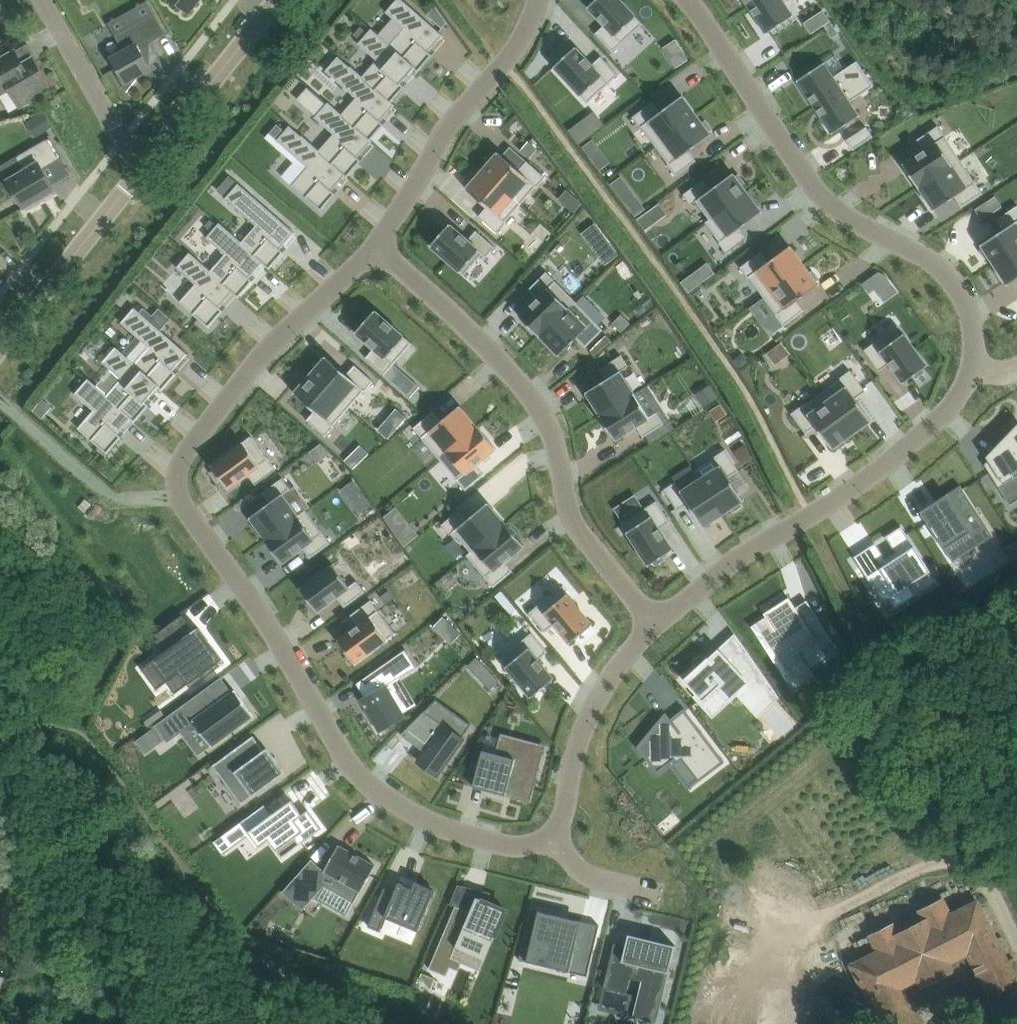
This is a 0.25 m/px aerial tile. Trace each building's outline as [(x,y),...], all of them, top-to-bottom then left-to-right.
[(10,15),(1,0),(0,0),(0,21),(10,15)] [(190,13),(200,0),(174,0),(190,13)] [(386,11),(405,28),(391,44),(390,45),(416,67),(415,68),(419,71),(433,55),(430,51),(444,35),(423,16),(422,17),(419,14),(420,14),(404,0),(396,0),(386,11)] [(589,6),(605,24),(596,33),(613,51),(644,23),(623,0),(595,0),(589,6)] [(749,6),(767,33),(794,15),(784,1),(786,0),(759,0),(749,6)] [(443,27),(448,21),(436,5),(428,14),(443,27)] [(137,77),(151,68),(149,65),(140,49),(151,43),(167,34),(155,13),(139,22),(116,35),(125,51),(113,58),(121,72),(117,73),(128,91),(138,79),(137,77)] [(820,17),(826,27),(833,23),(826,13),(820,17)] [(12,19),(6,21),(15,37),(20,34),(12,19)] [(840,33),(833,23),(826,27),(833,37),(840,33)] [(361,40),(368,32),(361,26),(354,34),(361,40)] [(361,40),(359,43),(378,60),(363,76),(392,101),(405,86),(402,83),(415,68),(416,67),(390,45),(391,44),(372,28),(368,32),(361,40)] [(576,46),(555,66),(589,102),(619,74),(602,56),(593,64),(576,46)] [(21,106),(35,98),(33,93),(49,84),(34,57),(24,63),(16,50),(0,59),(0,94),(10,88),(21,106)] [(684,51),(671,58),(677,67),(689,59),(684,51)] [(339,56),(326,70),(357,97),(343,114),(372,139),(385,124),(381,121),(396,104),(392,101),(363,76),(352,66),(351,66),(339,56)] [(825,62),(798,80),(815,106),(866,73),(858,61),(834,76),(825,62)] [(866,73),(815,106),(833,133),(860,116),(850,102),(874,86),(866,73)] [(654,101),(633,116),(642,128),(643,127),(656,145),(697,114),(683,95),(661,111),(654,101)] [(329,102),(316,117),(334,133),(320,150),(319,150),(347,174),(346,175),(348,177),(362,160),(359,157),(373,140),(372,139),(343,114),(329,102)] [(40,135),(54,127),(54,126),(45,110),(31,119),(40,135)] [(697,114),(656,145),(670,163),(669,164),(677,175),(697,160),(690,150),(712,134),(709,130),(712,128),(706,120),(703,122),(697,114)] [(589,136),(579,122),(569,130),(579,143),(589,136)] [(270,133),(276,138),(284,129),(278,123),(270,133)] [(290,125),(278,139),(309,166),(293,185),(303,194),(303,193),(306,196),(322,210),(336,193),(333,190),(346,175),(347,174),(319,150),(320,150),(303,135),(302,136),(290,125)] [(924,149),(903,163),(919,187),(961,159),(939,125),(918,139),(924,149)] [(847,139),(854,149),(874,136),(867,126),(847,139)] [(17,157),(1,166),(8,180),(25,208),(28,206),(30,209),(41,202),(39,199),(44,196),(44,197),(53,192),(52,191),(56,189),(53,185),(44,169),(64,158),(51,135),(50,136),(51,138),(48,140),(47,139),(32,148),(17,157)] [(583,146),(590,155),(601,147),(594,138),(583,146)] [(529,140),(521,150),(530,157),(538,148),(529,140)] [(489,162),(483,170),(521,204),(536,186),(537,187),(547,177),(528,160),(527,160),(519,170),(503,155),(499,152),(496,155),(493,152),(486,160),(489,162)] [(961,159),(919,187),(919,188),(920,187),(935,210),(956,196),(962,207),(983,193),(961,159)] [(483,170),(467,188),(487,206),(479,215),(498,232),(507,221),(506,221),(521,204),(483,170)] [(704,179),(684,194),(691,204),(696,200),(710,219),(706,222),(707,222),(748,192),(742,184),(745,182),(739,174),(736,176),(734,172),(712,189),(704,179)] [(230,175),(220,187),(229,195),(239,183),(230,175)] [(229,195),(226,198),(257,225),(242,241),(242,242),(264,261),(263,262),(270,268),(285,252),(281,248),(295,232),(239,183),(229,195)] [(748,192),(707,222),(721,242),(720,242),(727,253),(748,238),(740,228),(762,211),(748,192)] [(636,216),(646,208),(637,194),(626,203),(636,216)] [(996,195),(975,208),(983,219),(1003,206),(996,195)] [(981,250),(986,258),(989,256),(995,264),(1016,249),(1016,205),(997,218),(1004,229),(981,244),(984,248),(981,250)] [(220,222),(207,237),(226,254),(211,270),(211,271),(234,291),(233,292),(239,297),(254,280),(250,277),(263,262),(264,261),(242,242),(242,241),(220,222)] [(461,271),(480,250),(487,256),(496,246),(477,230),(469,239),(450,223),(431,245),(461,271)] [(598,252),(606,264),(619,254),(610,243),(598,252)] [(761,252),(741,267),(749,278),(750,277),(764,295),(805,265),(791,245),(769,261),(761,252)] [(995,264),(1008,284),(1016,278),(1016,249),(995,264)] [(190,252),(177,267),(196,283),(180,301),(209,327),(224,310),(220,307),(233,292),(234,291),(211,271),(211,270),(190,252)] [(805,265),(764,295),(777,313),(776,314),(784,325),(805,310),(797,300),(819,284),(817,281),(820,278),(814,270),(811,272),(805,265)] [(538,297),(520,315),(539,335),(576,300),(547,271),(529,289),(538,297)] [(879,271),(863,283),(870,292),(876,288),(889,279),(886,275),(879,271)] [(697,286),(689,276),(681,282),(689,292),(697,286)] [(576,300),(539,335),(540,336),(541,336),(560,355),(577,338),(586,347),(604,329),(576,300)] [(135,307),(122,322),(150,347),(135,363),(135,364),(160,386),(159,387),(163,390),(177,373),(174,370),(188,354),(161,330),(140,311),(135,307)] [(140,311),(161,330),(172,318),(159,307),(153,314),(144,307),(140,311)] [(375,310),(356,332),(374,348),(366,357),(385,374),(393,365),(413,343),(375,310)] [(622,313),(613,323),(622,331),(631,322),(622,313)] [(899,325),(865,349),(880,370),(890,362),(892,366),(904,382),(915,375),(917,378),(925,372),(923,368),(928,365),(899,325)] [(607,334),(591,350),(594,354),(612,340),(607,334)] [(782,341),(767,352),(776,364),(791,353),(782,341)] [(116,346),(103,362),(122,378),(108,395),(107,395),(132,417),(132,418),(135,421),(150,405),(146,402),(159,387),(160,386),(135,364),(135,363),(116,346)] [(741,367),(750,361),(743,352),(734,359),(741,367)] [(600,414),(635,393),(621,370),(629,365),(623,354),(601,367),(608,378),(586,391),(600,414)] [(317,367),(311,374),(349,408),(364,391),(365,392),(374,381),(356,364),(347,374),(327,356),(324,359),(321,356),(314,364),(317,367)] [(841,379),(822,392),(852,434),(872,419),(856,397),(866,390),(851,370),(840,378),(841,379)] [(311,374),(295,392),(315,410),(307,420),(326,436),(335,426),(335,425),(349,408),(311,374)] [(89,378),(75,393),(94,410),(79,428),(108,453),(122,436),(119,433),(132,418),(132,417),(107,395),(108,395),(89,378)] [(420,386),(411,378),(402,388),(411,397),(420,386)] [(711,386),(698,394),(705,405),(718,397),(711,386)] [(803,405),(792,413),(807,433),(817,426),(833,448),(836,445),(839,449),(847,443),(844,439),(852,434),(822,392),(804,405),(803,405)] [(657,412),(649,417),(635,393),(600,414),(601,416),(601,415),(615,438),(636,425),(642,436),(664,423),(657,412)] [(434,411),(414,427),(422,437),(440,458),(478,426),(460,405),(442,421),(434,411)] [(389,438),(399,427),(388,418),(379,429),(389,438)] [(985,464),(999,486),(1015,476),(1013,472),(1016,470),(1016,424),(987,456),(989,459),(985,464)] [(478,426),(440,458),(458,480),(466,490),(486,473),(478,464),(497,448),(478,425),(478,426)] [(252,435),(212,465),(215,469),(212,472),(218,480),(221,478),(229,488),(249,474),(256,484),(276,469),(269,459),(252,435)] [(321,442),(310,451),(318,462),(329,453),(321,442)] [(745,443),(734,450),(743,464),(753,457),(745,443)] [(715,457),(695,470),(700,478),(701,478),(724,513),(732,508),(734,511),(743,505),(741,502),(744,500),(729,477),(740,470),(726,449),(714,456),(715,457)] [(354,469),(364,459),(355,450),(345,460),(354,469)] [(270,502),(250,517),(266,538),(267,539),(299,516),(299,515),(284,494),(292,488),(283,477),(263,492),(270,502)] [(676,481),(665,489),(678,510),(689,503),(704,526),(724,513),(701,478),(700,478),(682,490),(676,481)] [(976,508),(961,485),(930,505),(933,510),(924,516),(953,561),(970,550),(967,545),(964,540),(973,534),(962,517),(976,508)] [(373,505),(365,495),(353,505),(360,514),(373,505)] [(657,500),(622,523),(649,564),(654,561),(656,565),(665,559),(663,556),(674,549),(661,528),(671,521),(657,500)] [(462,508),(442,524),(450,534),(454,531),(471,551),(472,552),(506,523),(488,502),(469,518),(462,508)] [(266,538),(266,539),(283,562),(303,547),(311,558),(331,543),(324,533),(307,509),(299,515),(299,516),(267,539),(266,538)] [(471,551),(468,555),(486,577),(494,587),(513,570),(506,561),(525,545),(506,522),(506,523),(472,552),(471,551)] [(418,535),(408,523),(396,533),(405,546),(418,535)] [(899,556),(867,576),(884,601),(889,598),(909,585),(915,595),(938,581),(902,526),(886,536),(899,556)] [(1006,547),(1016,565),(1016,542),(1016,540),(1006,547)] [(333,564),(301,587),(318,611),(338,596),(345,606),(366,591),(357,580),(350,586),(333,564)] [(561,585),(529,612),(545,631),(555,623),(571,642),(593,624),(561,585)] [(517,608),(502,590),(496,595),(511,613),(517,608)] [(816,640),(822,649),(835,641),(820,618),(808,625),(790,596),(771,609),(773,612),(752,626),(793,689),(816,675),(800,650),(816,640)] [(358,624),(339,639),(356,662),(396,633),(379,610),(372,600),(351,614),(358,624)] [(191,687),(221,666),(218,662),(223,659),(199,627),(195,630),(183,614),(156,634),(159,638),(157,640),(165,651),(152,661),(167,682),(180,672),(191,687)] [(453,624),(444,616),(434,626),(443,635),(453,624)] [(532,632),(500,658),(532,697),(555,678),(539,659),(549,651),(532,632)] [(406,649),(357,683),(365,696),(360,699),(380,732),(406,716),(404,712),(387,684),(401,676),(417,667),(406,649)] [(708,657),(685,679),(714,711),(740,687),(753,702),(770,686),(778,696),(779,695),(746,649),(746,650),(746,651),(732,664),(722,653),(713,661),(708,657)] [(489,668),(478,656),(467,665),(479,678),(489,668)] [(209,746),(252,716),(233,690),(217,701),(208,688),(158,722),(168,736),(191,721),(209,746)] [(660,717),(637,746),(658,772),(682,753),(701,778),(723,761),(724,762),(725,761),(685,708),(683,709),(684,709),(665,724),(660,717)] [(166,714),(162,709),(145,721),(149,726),(166,714)] [(425,710),(402,734),(425,751),(418,761),(438,775),(464,738),(425,710)] [(152,728),(136,740),(145,753),(162,741),(152,728)] [(263,748),(254,735),(213,765),(241,804),(285,772),(266,746),(263,748)] [(483,749),(473,786),(513,796),(531,801),(545,749),(516,741),(513,753),(497,749),(496,753),(483,749)] [(304,813),(293,799),(273,813),(267,806),(265,803),(245,818),(252,828),(247,832),(259,848),(270,839),(283,857),(323,828),(309,809),(304,813)] [(375,867),(337,845),(323,870),(310,859),(280,893),(300,911),(322,886),(352,904),(359,892),(361,893),(375,867)] [(418,928),(436,889),(417,880),(413,888),(404,883),(400,881),(396,890),(385,885),(368,924),(380,929),(387,915),(418,928)] [(486,958),(506,908),(477,896),(471,911),(456,905),(430,967),(447,975),(453,962),(458,949),(472,955),(474,951),(485,956),(484,958),(486,958)] [(852,964),(882,1023),(918,1023),(899,987),(919,977),(923,985),(953,970),(949,962),(969,952),(990,995),(1016,982),(1016,978),(978,901),(951,914),(944,899),(921,910),(922,912),(916,915),(920,923),(899,933),(894,924),(871,935),(879,951),(852,964)] [(527,931),(520,960),(556,969),(557,963),(572,967),(574,960),(591,964),(595,949),(593,948),(593,949),(577,945),(581,929),(560,924),(562,918),(541,912),(535,934),(529,933),(529,932),(527,931)] [(657,1022),(676,945),(639,936),(637,947),(615,942),(604,987),(627,993),(631,978),(642,980),(633,1017),(657,1022)] [(422,972),(421,976),(431,989),(436,978),(422,972)] [(2,995),(2,991),(11,989),(8,976),(0,978),(0,996),(2,995)]
